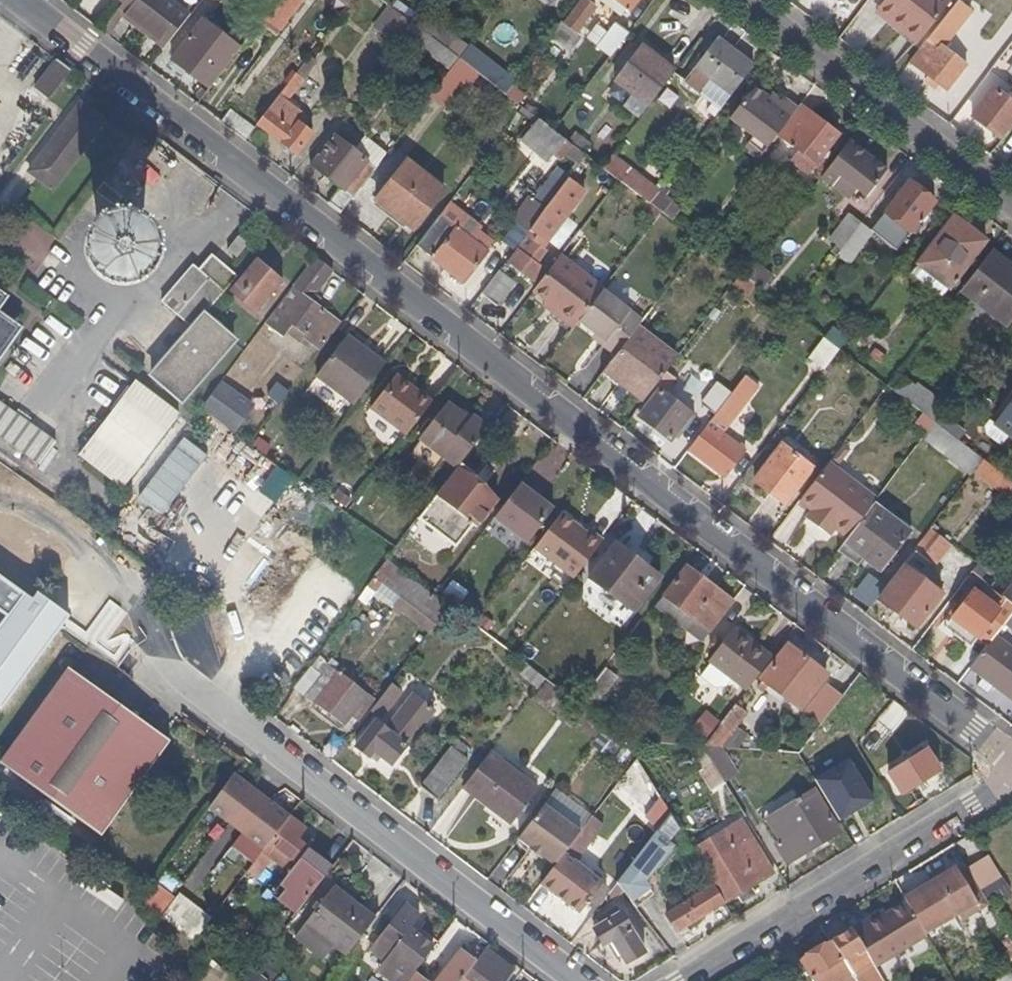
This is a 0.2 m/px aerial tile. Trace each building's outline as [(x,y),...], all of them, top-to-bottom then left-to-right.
[(188,18),(163,0),(125,0),(119,10),(124,15),(167,46),(188,18)] [(596,9),(592,7),(595,2),(592,0),(583,0),(564,25),(576,35),(596,9)] [(638,0),(608,0),(609,1),(625,13),(627,14),(638,0)] [(950,0),(883,0),(879,5),(892,15),(889,19),(919,42),(950,0)] [(970,9),(969,7),(964,3),(960,0),(958,0),(944,18),(956,27),(970,9)] [(892,15),(879,5),(876,10),(889,19),(892,15)] [(380,29),(394,10),(389,6),(374,26),(380,29)] [(107,37),(120,20),(124,15),(119,10),(108,23),(101,32),(102,32),(107,37)] [(402,33),(411,22),(394,10),(380,29),(389,37),(395,42),(402,33)] [(167,46),(124,15),(120,20),(163,52),(167,46)] [(947,42),(957,28),(956,27),(944,18),(911,62),(931,77),(940,84),(946,88),(947,90),(949,90),(951,87),(967,64),(965,62),(944,47),(947,42)] [(239,50),(202,20),(171,60),(209,90),(239,50)] [(458,59),(411,22),(402,33),(450,70),(458,59)] [(570,50),(580,38),(576,35),(564,25),(562,24),(552,37),(570,50)] [(613,55),(629,32),(617,24),(601,45),(613,55)] [(722,110),(754,67),(719,41),(717,41),(715,43),(685,83),(722,110)] [(649,106),(675,72),(640,47),(615,81),(649,106)] [(516,83),(476,52),(466,65),(473,70),(494,86),(507,96),(516,83)] [(303,80),(319,58),(312,54),(296,75),(303,80)] [(447,104),(466,78),(473,70),(466,65),(458,59),(450,70),(433,93),(447,104)] [(49,100),(70,70),(57,60),(35,90),(49,100)] [(494,86),(473,70),(466,78),(484,91),(486,89),(490,91),(494,86)] [(289,97),(303,80),(296,75),(279,97),(287,103),(290,100),(289,97)] [(940,84),(931,77),(928,81),(929,83),(936,88),(937,87),(940,84)] [(514,116),(521,107),(507,96),(494,86),(490,91),(487,95),(514,116)] [(1011,121),(1011,102),(995,89),(973,117),(1000,138),(1011,121)] [(778,136),(796,110),(785,102),(781,99),(780,101),(776,106),(766,100),(752,90),(728,122),(750,139),(744,149),(759,159),(778,136)] [(780,101),(770,95),(766,100),(776,106),(780,101)] [(299,111),(287,103),(279,97),(268,111),(288,126),(291,122),(299,111)] [(53,189),(103,121),(80,105),(29,172),(53,189)] [(782,140),(803,112),(798,108),(796,110),(778,136),(779,138),(782,140)] [(296,155),(311,134),(297,124),(295,125),(291,122),(288,126),(268,111),(257,126),(296,155)] [(790,144),(811,118),(803,112),(782,140),(790,145),(790,144)] [(822,158),(835,141),(838,138),(838,136),(836,135),(827,128),(815,119),(813,117),(811,118),(790,144),(806,158),(816,166),(818,164),(822,158)] [(545,137),(551,129),(540,120),(534,129),(545,137)] [(558,148),(545,137),(534,129),(524,142),(533,149),(540,154),(548,161),(558,148)] [(558,148),(564,139),(555,132),(551,129),(545,137),(558,148)] [(584,154),(591,144),(575,132),(571,138),(576,141),(573,146),(584,154)] [(345,192),(367,162),(355,152),(334,137),(311,166),(341,189),(345,192)] [(846,164),(857,150),(850,144),(831,168),(838,175),(846,164)] [(367,162),(372,155),(361,146),(355,152),(367,162)] [(579,164),(585,156),(584,154),(573,146),(566,155),(579,164)] [(536,159),(540,154),(533,149),(529,154),(536,159)] [(867,194),(884,171),(857,150),(846,164),(838,175),(852,185),(864,194),(865,195),(867,194)] [(659,192),(612,155),(602,168),(618,180),(650,204),(657,195),(659,192)] [(816,166),(806,158),(804,162),(813,169),(816,166)] [(340,214),(376,168),(367,162),(345,192),(341,189),(328,205),(340,214)] [(413,232),(443,192),(406,164),(377,202),(413,232)] [(852,185),(838,175),(831,168),(823,178),(845,194),(852,185)] [(527,232),(564,184),(554,176),(535,201),(530,198),(513,221),(527,232)] [(548,240),(585,190),(568,178),(564,184),(527,232),(514,249),(515,250),(507,261),(532,281),(544,267),(537,262),(548,250),(542,245),(546,240),(548,240)] [(911,234),(935,203),(909,184),(886,215),(898,224),(905,228),(911,234)] [(668,203),(657,195),(650,204),(662,214),(668,203)] [(670,219),(677,209),(668,203),(662,214),(670,219)] [(891,234),(898,224),(886,215),(879,224),(891,234)] [(448,240),(457,229),(439,216),(431,227),(432,228),(448,240)] [(845,247),(862,225),(850,217),(831,244),(842,251),(845,247)] [(950,289),(986,241),(954,217),(918,265),(950,289)] [(857,255),(873,233),(862,225),(845,247),(857,255)] [(434,259),(448,240),(432,228),(418,247),(434,259)] [(139,255),(139,252),(139,250),(142,249),(141,247),(139,247),(138,244),(137,242),(135,240),(134,238),(132,237),(129,235),(125,234),(120,233),(119,229),(117,230),(117,233),(112,236),(110,238),(107,239),(105,243),(104,247),(104,249),(103,251),(100,253),(100,254),(104,255),(105,258),(106,260),(107,262),(109,264),(112,266),(115,268),(119,269),(122,269),(123,272),(125,271),(126,269),(129,267),(132,266),(135,263),(137,260),(138,258),(139,255)] [(463,282),(486,253),(465,237),(457,229),(448,240),(434,259),(463,282)] [(238,256),(247,245),(246,243),(239,237),(228,250),(236,258),(238,256)] [(991,252),(960,293),(1008,329),(1011,323),(1011,268),(991,252)] [(202,315),(233,281),(235,277),(234,276),(233,275),(212,256),(198,272),(192,267),(169,293),(161,302),(191,328),(202,315)] [(600,295),(605,289),(561,256),(532,293),(544,302),(553,309),(550,314),(573,331),(580,323),(600,296),(600,295)] [(319,349),(340,322),(308,300),(331,269),(315,257),(268,319),(302,344),(306,339),(319,349)] [(259,311),(282,283),(275,276),(260,264),(256,261),(231,290),(231,292),(232,294),(253,311),(255,313),(257,313),(259,311)] [(763,291),(771,277),(755,265),(746,277),(757,286),(758,287),(763,291)] [(497,306),(515,282),(499,270),(481,295),(497,306)] [(749,298),(758,287),(757,286),(746,277),(741,274),(733,285),(749,298)] [(630,338),(639,325),(600,296),(580,323),(594,333),(605,341),(601,346),(607,352),(615,357),(630,338)] [(553,309),(544,302),(540,307),(550,314),(553,309)] [(573,331),(550,314),(547,318),(569,335),(573,331)] [(184,400),(234,342),(214,325),(202,315),(191,328),(150,375),(159,382),(184,400)] [(891,345),(880,338),(870,329),(861,343),(873,352),(875,348),(884,354),(891,345)] [(605,341),(594,333),(591,339),(601,346),(605,341)] [(355,403),(386,363),(349,334),(317,374),(355,403)] [(665,373),(677,358),(678,357),(650,338),(643,347),(630,338),(615,357),(606,369),(622,382),(646,399),(654,389),(665,373)] [(826,370),(842,350),(826,338),(811,359),(826,370)] [(622,382),(606,369),(601,376),(618,387),(622,382)] [(665,394),(676,380),(665,373),(654,389),(659,392),(661,392),(665,394)] [(406,435),(432,401),(398,376),(395,376),(371,407),(372,409),(406,435)] [(721,434),(758,386),(745,376),(732,393),(715,416),(689,449),(726,477),(745,451),(721,434)] [(899,394),(904,387),(894,379),(889,386),(899,394)] [(181,404),(184,400),(159,382),(178,398),(181,404)] [(230,432),(250,407),(220,383),(198,410),(200,412),(230,432)] [(715,416),(732,393),(717,383),(700,406),(715,416)] [(119,492),(176,419),(134,387),(76,459),(119,492)] [(924,403),(904,387),(899,394),(919,410),(924,403)] [(641,415),(659,392),(654,389),(646,399),(636,412),(641,415)] [(684,423),(691,414),(665,394),(661,392),(659,392),(641,415),(640,416),(642,419),(651,425),(663,434),(671,440),(674,436),(684,424),(684,423)] [(995,423),(990,419),(985,426),(987,434),(1001,445),(1009,434),(1011,436),(1011,400),(995,423)] [(461,463),(488,427),(472,413),(469,417),(451,404),(447,401),(445,402),(443,405),(422,432),(418,437),(458,467),(461,463)] [(941,415),(924,403),(919,410),(924,414),(936,422),(941,415)] [(22,420),(0,404),(0,440),(40,470),(57,446),(22,420)] [(689,427),(696,418),(691,414),(684,423),(687,426),(689,427)] [(936,422),(924,414),(919,421),(931,430),(936,422)] [(131,500),(187,428),(176,419),(119,492),(131,500)] [(957,437),(936,422),(931,430),(920,443),(941,458),(957,437)] [(678,438),(687,426),(684,423),(684,424),(674,436),(678,438)] [(160,523),(216,451),(187,428),(131,500),(160,523)] [(984,458),(957,437),(941,458),(968,478),(984,458)] [(840,465),(852,450),(844,444),(833,459),(840,465)] [(812,468),(811,467),(800,458),(785,447),(783,446),(782,445),(754,480),(756,483),(784,504),(786,504),(789,498),(812,469),(812,468)] [(462,536),(498,490),(463,463),(420,519),(451,542),(454,545),(456,544),(457,543),(462,536)] [(848,538),(875,504),(877,500),(830,463),(800,501),(814,511),(835,528),(848,538)] [(524,545),(552,509),(533,495),(537,489),(523,479),(492,520),(524,545)] [(863,558),(894,518),(875,504),(848,538),(844,543),(863,558)] [(830,536),(835,528),(814,511),(808,519),(830,536)] [(574,578),(603,541),(589,530),(586,533),(560,513),(534,548),(574,578)] [(880,572),(910,530),(894,518),(863,558),(880,572)] [(401,535),(378,519),(371,529),(394,545),(401,535)] [(937,565),(954,544),(933,529),(904,567),(912,573),(925,557),(937,565)] [(863,558),(844,543),(837,551),(857,566),(863,558)] [(632,612),(658,578),(615,544),(590,578),(632,612)] [(702,641),(733,602),(725,596),(686,566),(655,608),(691,634),(702,641)] [(916,626),(942,594),(912,573),(904,567),(880,598),(916,626)] [(401,597),(413,581),(400,571),(387,587),(401,597)] [(58,628),(69,613),(37,590),(32,598),(0,576),(0,611),(6,615),(0,623),(0,708),(58,628)] [(448,607),(413,581),(401,597),(436,623),(448,607)] [(996,634),(1008,618),(974,591),(954,617),(965,626),(979,637),(978,640),(986,646),(987,646),(996,634)] [(747,689),(773,656),(733,628),(723,641),(714,635),(711,641),(713,643),(718,647),(708,661),(747,689)] [(996,634),(987,646),(986,646),(970,668),(1011,700),(1011,646),(996,634)] [(801,709),(827,674),(788,645),(762,680),(781,694),(801,709)] [(314,701),(336,672),(323,663),(322,663),(320,665),(316,671),(301,691),(314,701)] [(129,722),(133,714),(61,664),(0,749),(0,763),(67,810),(129,722)] [(543,676),(529,665),(522,674),(538,686),(544,680),(543,679),(543,678),(543,677),(543,676)] [(828,717),(861,674),(849,665),(832,686),(828,686),(813,705),(813,707),(828,717)] [(301,691),(316,671),(309,667),(295,687),(301,691)] [(590,712),(617,677),(605,668),(584,695),(578,704),(590,712)] [(360,703),(367,694),(342,675),(338,672),(336,672),(314,701),(325,709),(343,723),(345,722),(351,715),(357,719),(364,708),(364,706),(360,703)] [(380,716),(395,696),(386,690),(371,709),(380,716)] [(391,764),(433,708),(412,692),(385,729),(375,721),(355,747),(369,756),(373,751),(379,754),(384,759),(391,764)] [(719,748),(746,712),(740,707),(735,704),(709,738),(703,747),(719,748)] [(465,757),(472,749),(458,740),(452,748),(465,757)] [(723,779),(703,747),(690,746),(705,772),(701,774),(703,777),(709,788),(723,779)] [(437,798),(467,759),(465,757),(452,748),(451,747),(421,787),(437,798)] [(737,774),(722,748),(719,748),(703,747),(723,779),(724,781),(737,774)] [(902,794),(940,770),(927,749),(888,772),(902,794)] [(374,760),(379,754),(373,751),(369,756),(374,760)] [(512,824),(537,791),(487,754),(463,787),(512,824)] [(231,824),(254,791),(232,774),(208,808),(231,824)] [(727,786),(740,779),(737,774),(724,781),(727,786)] [(713,795),(727,786),(724,781),(723,779),(709,788),(713,795)] [(788,863),(840,831),(813,790),(768,817),(782,841),(777,844),(788,863)] [(242,834),(266,800),(254,791),(231,824),(242,834)] [(263,850),(289,817),(266,800),(242,834),(263,850)] [(568,848),(580,832),(543,805),(537,812),(518,838),(530,847),(529,849),(541,857),(543,856),(555,865),(568,848)] [(637,908),(651,898),(641,885),(681,832),(671,814),(617,883),(623,891),(637,908)] [(308,848),(297,840),(305,829),(289,817),(263,850),(272,858),(290,871),(308,848)] [(773,873),(740,820),(724,831),(757,883),(773,873)] [(578,855),(593,836),(583,829),(580,832),(568,848),(578,855)] [(757,883),(724,831),(694,848),(711,876),(725,901),(728,901),(739,894),(743,900),(753,894),(750,888),(757,883)] [(294,905),(328,863),(330,861),(317,852),(316,854),(308,848),(290,871),(275,890),(294,905)] [(552,891),(574,861),(578,855),(568,848),(555,865),(541,882),(552,891)] [(258,878),(272,858),(263,850),(248,870),(258,878)] [(979,884),(1000,872),(987,851),(967,863),(979,884)] [(590,908),(607,886),(574,861),(552,891),(580,912),(585,904),(590,908)] [(987,901),(983,893),(963,861),(941,873),(938,868),(927,875),(930,880),(904,896),(925,932),(958,911),(962,917),(987,901)] [(300,910),(333,867),(328,863),(294,905),(300,910)] [(165,917),(178,898),(155,881),(150,887),(140,901),(165,917)] [(612,905),(623,891),(617,884),(605,900),(612,905)] [(699,918),(724,902),(713,886),(666,915),(677,932),(687,925),(699,918)] [(348,955),(375,920),(361,910),(332,888),(306,922),(301,919),(290,933),(300,940),(310,926),(336,945),(348,955)] [(1003,890),(988,899),(1011,937),(1011,904),(1003,890)] [(875,965),(926,934),(925,932),(904,896),(895,901),(882,909),(885,914),(870,923),(867,918),(852,927),(875,965)] [(408,980),(434,946),(412,929),(421,917),(406,904),(373,944),(388,956),(384,962),(395,971),(408,980)] [(377,916),(364,906),(361,910),(375,920),(377,916)] [(870,923),(885,914),(882,909),(867,918),(870,923)] [(645,952),(621,912),(595,927),(606,945),(613,941),(627,963),(645,952)] [(691,931),(703,924),(699,918),(687,925),(691,931)] [(325,959),(336,945),(310,926),(300,940),(325,959)] [(852,927),(831,940),(854,974),(851,976),(855,980),(881,980),(883,979),(875,965),(852,927)] [(487,948),(488,947),(490,944),(482,938),(470,954),(462,947),(435,980),(461,980),(487,948)] [(851,976),(854,974),(831,940),(820,947),(818,944),(809,950),(810,953),(800,960),(813,980),(855,980),(851,976)] [(384,962),(388,956),(373,944),(368,949),(370,951),(375,955),(384,962)] [(516,970),(488,947),(487,948),(461,980),(508,980),(516,970)] [(395,971),(384,962),(377,971),(388,980),(408,980),(395,971)] [(1010,973),(1003,968),(993,980),(1011,980),(1011,975),(1010,973)] [(268,977),(257,969),(249,980),(251,980),(266,980),(268,977)] [(418,972),(411,980),(430,980),(418,972)]
